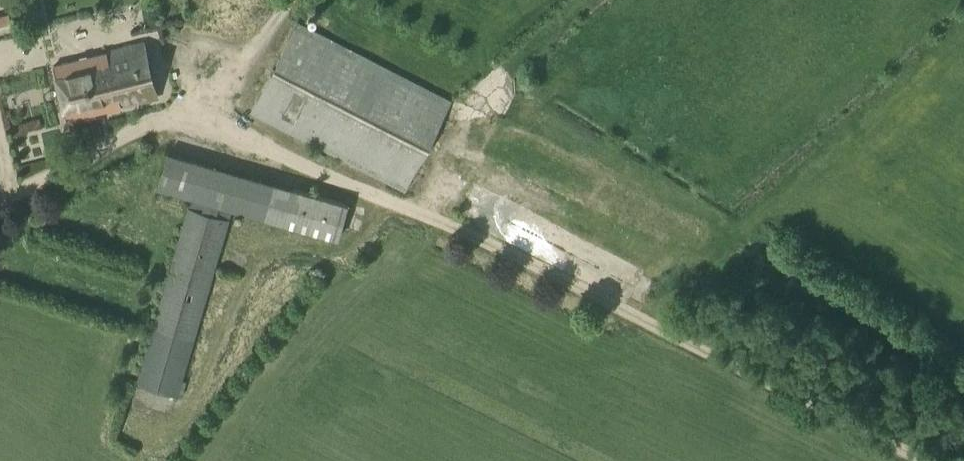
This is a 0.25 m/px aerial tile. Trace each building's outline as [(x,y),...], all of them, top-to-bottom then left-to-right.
[(0,19),(0,31),(20,28),(18,16),(0,19)] [(296,21),(252,110),(405,190),(451,101),(296,21)] [(493,50),(506,61),(514,52),(502,40),(493,50)] [(138,48),(47,68),(59,121),(150,102),(138,48)] [(169,149),(159,185),(192,194),(339,238),(350,200),(169,149)] [(523,180),(519,190),(544,200),(548,191),(523,180)] [(189,206),(136,384),(178,396),(230,219),(189,206)] [(542,250),(550,229),(537,224),(529,245),(542,250)] [(606,288),(623,259),(574,232),(557,261),(606,288)]
